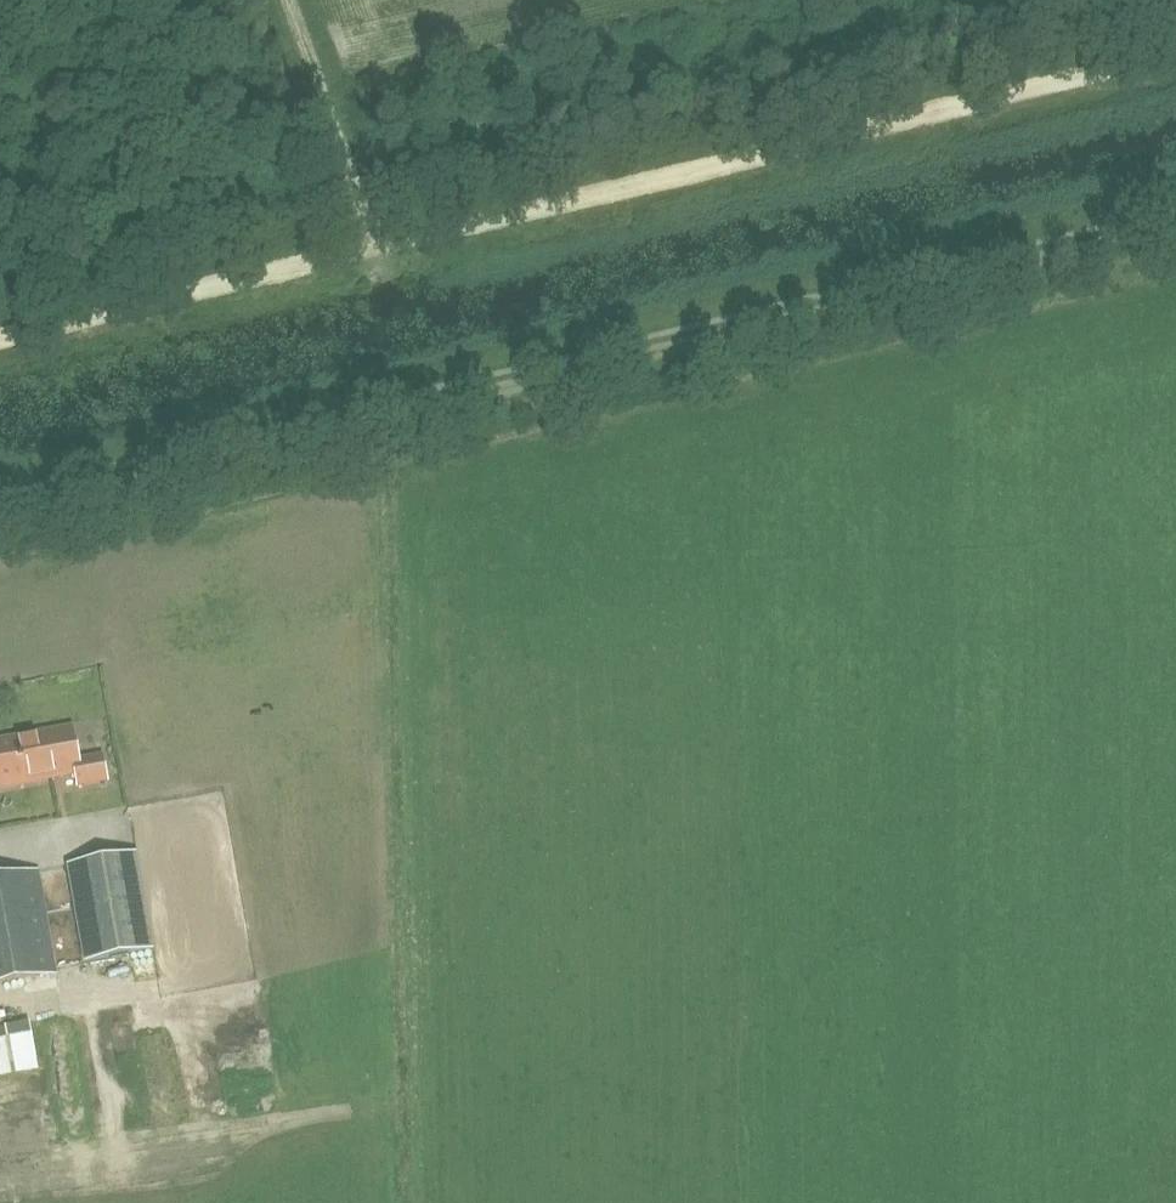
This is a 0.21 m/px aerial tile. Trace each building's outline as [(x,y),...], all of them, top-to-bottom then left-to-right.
[(0,741),(0,788),(77,775),(79,787),(107,782),(103,758),(79,762),(73,729),(0,741)] [(137,854),(67,866),(85,963),(155,951),(137,854)] [(56,975),(38,873),(0,879),(0,985),(56,975)] [(56,1074),(51,1044),(38,1047),(36,1036),(0,1043),(0,1083),(56,1074)]
